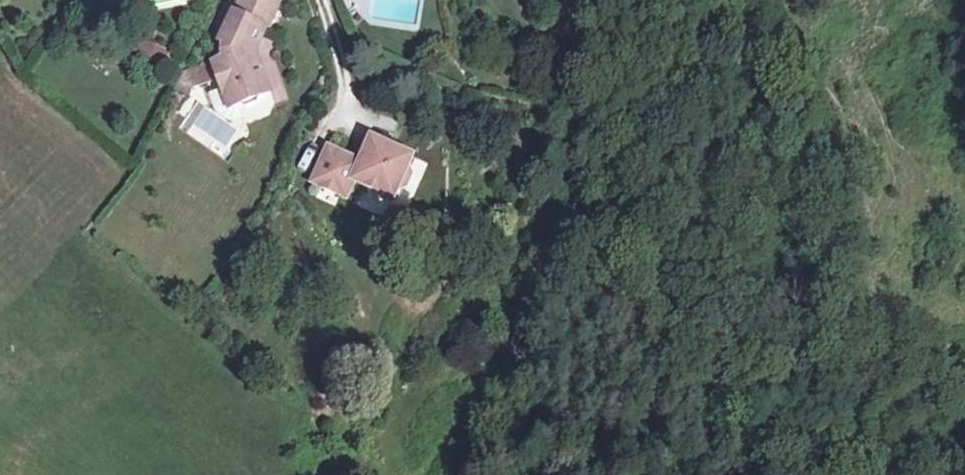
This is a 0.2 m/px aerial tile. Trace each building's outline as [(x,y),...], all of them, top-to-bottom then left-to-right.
[(275,0),(241,0),(222,41),(228,45),(226,49),(226,54),(227,58),(219,61),(215,63),(231,107),(239,104),(247,108),(258,103),(263,96),(271,93),(256,53),(280,2),(275,0)] [(219,57),(219,61),(227,58),(226,54),(226,49),(228,45),(222,41),(220,46),(219,52),(219,57)] [(183,72),(188,87),(210,80),(204,64),(183,72)] [(329,150),(314,184),(347,199),(355,182),(394,200),(397,194),(407,188),(414,174),(410,166),(414,156),(373,138),(365,155),(361,164),(352,160),(329,150)] [(356,151),(352,160),(361,164),(365,155),(356,151)]
